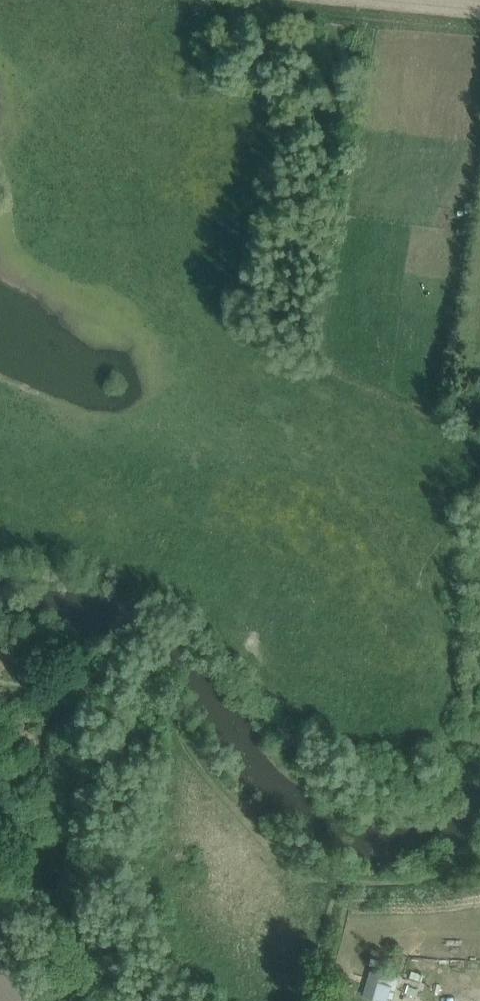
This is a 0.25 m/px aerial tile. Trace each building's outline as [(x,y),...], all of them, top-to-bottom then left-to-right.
[(369,995),(390,1000),(391,1000),(399,970),(377,964),(369,995)]
